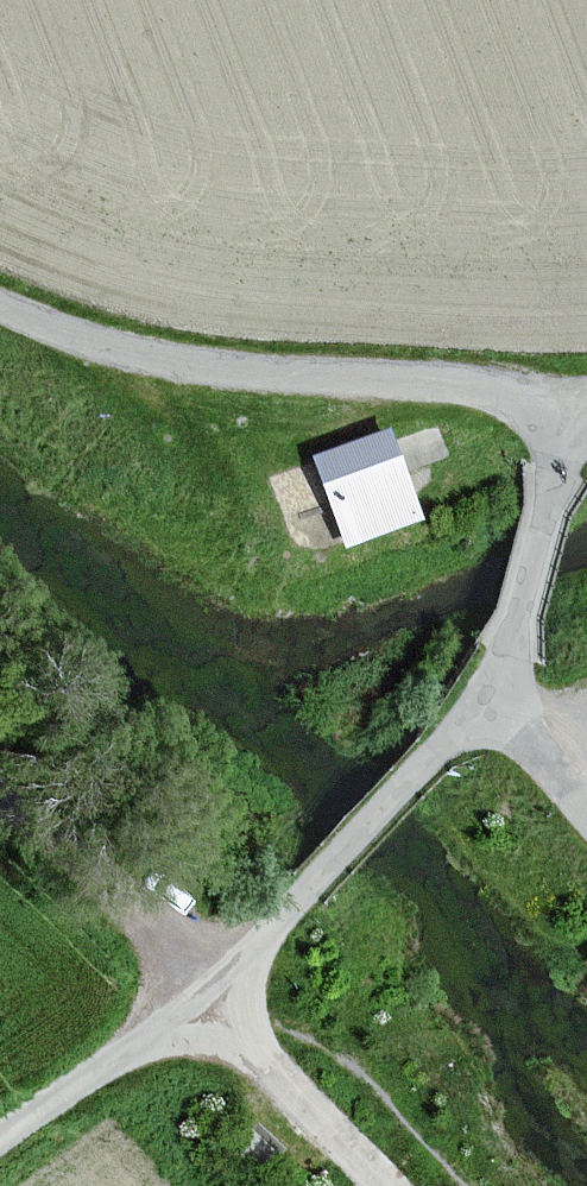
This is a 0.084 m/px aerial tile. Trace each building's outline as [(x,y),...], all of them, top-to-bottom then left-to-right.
[(399,419),(316,442),(342,537),(425,514),(399,419)]
